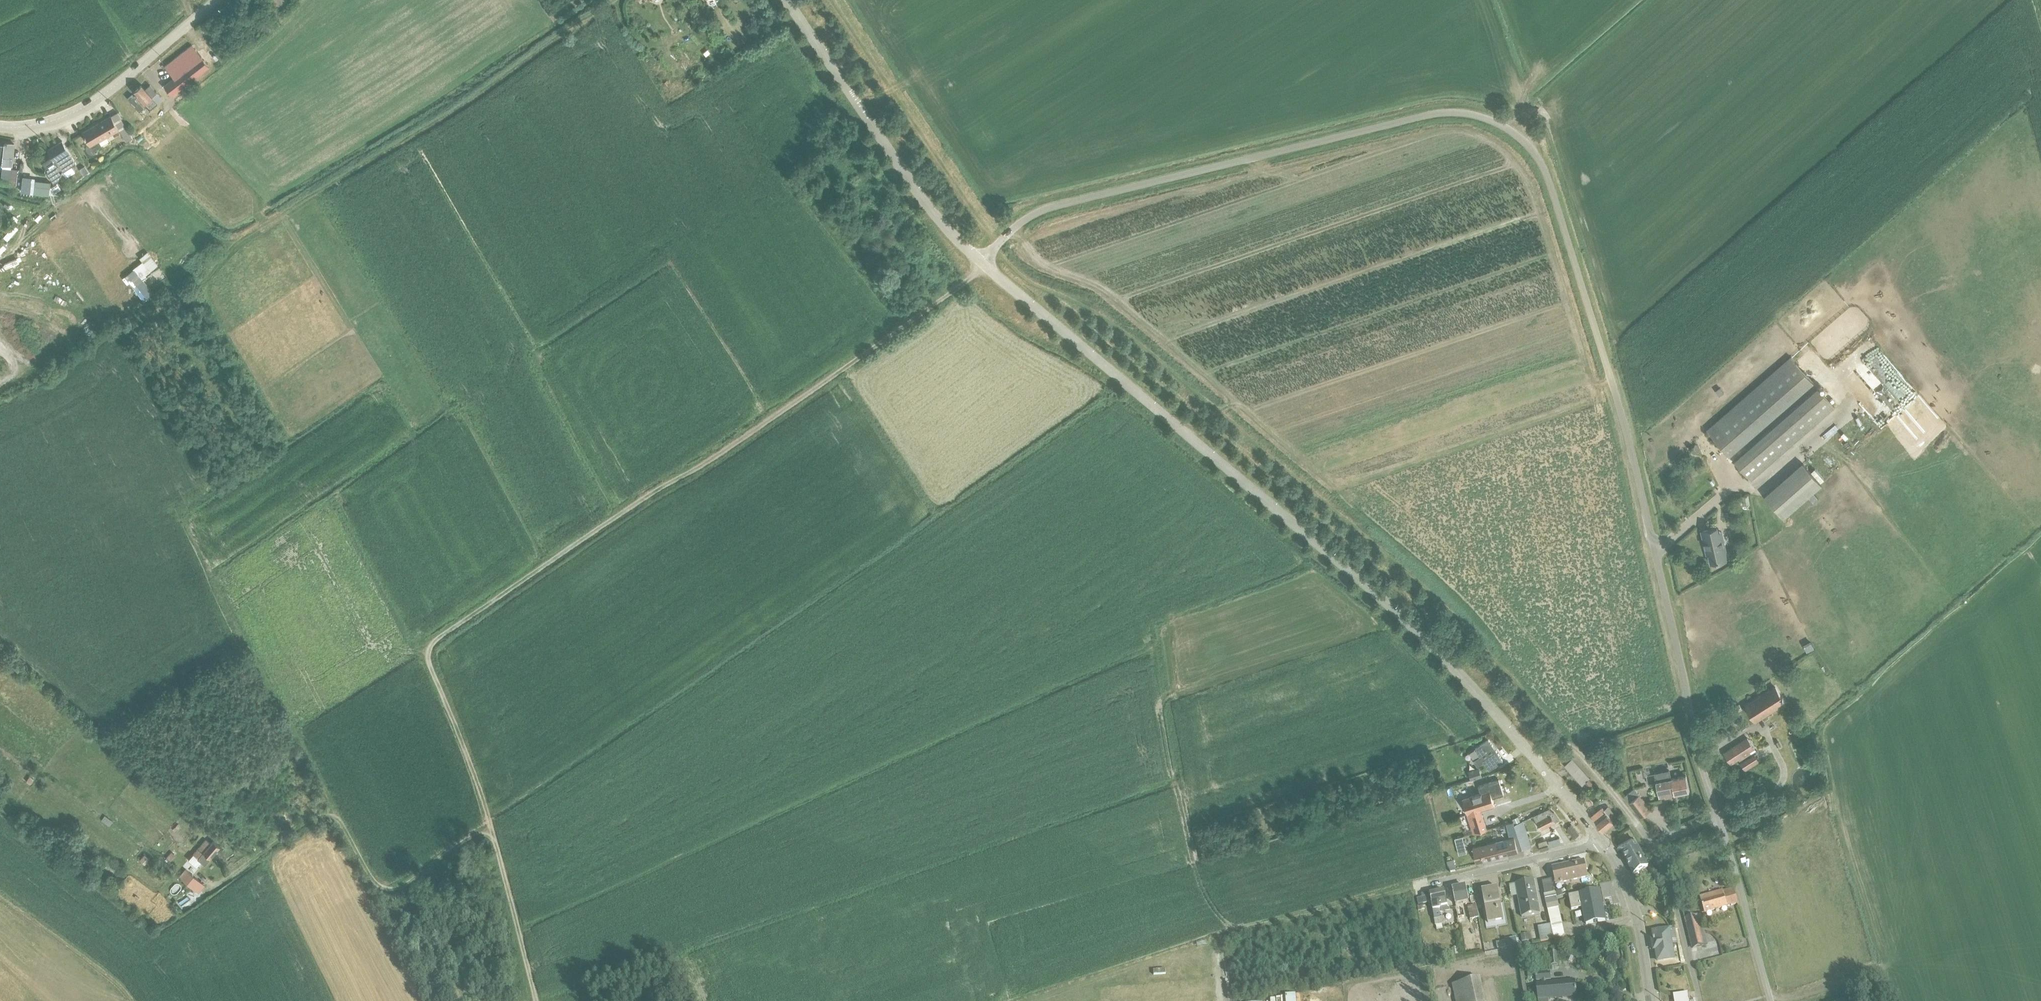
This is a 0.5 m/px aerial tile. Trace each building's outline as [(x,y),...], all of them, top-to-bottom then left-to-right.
[(278,11),(292,1),(291,0),(270,0),(278,11)] [(174,77),(164,85),(172,95),(209,66),(192,44),(165,66),(174,77)] [(145,104),(150,109),(163,98),(150,84),(146,88),(142,84),(134,91),(145,104)] [(150,109),(145,104),(142,107),(147,113),(150,109)] [(111,115),(120,129),(126,141),(132,137),(118,112),(111,115)] [(120,129),(111,115),(83,132),(93,150),(101,145),(99,141),(120,129)] [(58,165),(48,171),(47,171),(54,182),(65,175),(63,171),(72,166),(77,163),(62,140),(48,149),(52,155),(58,165)] [(3,165),(1,176),(10,180),(17,180),(18,168),(11,167),(14,143),(5,142),(5,145),(0,145),(0,165),(3,165)] [(58,165),(52,155),(42,161),(48,171),(58,165)] [(88,164),(82,166),(85,173),(91,170),(88,164)] [(63,171),(65,175),(66,177),(75,171),(72,166),(63,171)] [(23,176),(21,193),(33,194),(33,192),(49,194),(49,193),(55,194),(55,192),(58,192),(61,188),(57,182),(52,186),(50,186),(51,182),(35,180),(35,177),(23,176)] [(143,262),(133,269),(143,281),(152,274),(151,272),(159,265),(148,252),(140,259),(143,262)] [(1708,430),(1730,456),(1814,382),(1792,357),(1708,430)] [(1734,460),(1751,479),(1835,406),(1818,387),(1734,460)] [(1765,496),(1784,517),(1822,484),(1803,463),(1765,496)] [(1702,531),(1706,550),(1708,549),(1711,563),(1728,559),(1723,536),(1720,537),(1717,527),(1702,531)] [(1746,706),(1755,719),(1761,716),(1762,717),(1786,702),(1776,687),(1746,706)] [(1731,764),(1754,750),(1755,749),(1748,737),(1724,752),(1731,764)] [(1489,740),(1469,753),(1478,766),(1484,762),(1489,770),(1503,760),(1489,740)] [(1743,761),(1749,770),(1762,759),(1756,751),(1743,761)] [(1573,758),(1565,765),(1583,785),(1585,783),(1589,787),(1593,784),(1589,779),(1590,778),(1573,758)] [(1480,768),(1468,772),(1471,780),(1482,776),(1480,768)] [(1655,773),(1657,781),(1656,781),(1657,783),(1656,785),(1656,788),(1658,788),(1660,797),(1675,794),(1689,791),(1686,776),(1671,778),(1670,770),(1655,773)] [(1478,780),(1469,784),(1472,792),(1477,790),(1478,793),(1498,786),(1494,773),(1478,779),(1478,780)] [(31,774),(28,780),(34,783),(37,776),(31,774)] [(1623,797),(1639,817),(1649,809),(1633,789),(1623,797)] [(1490,791),(1458,801),(1462,816),(1463,816),(1481,810),(1495,806),(1490,791)] [(1603,807),(1592,816),(1604,831),(1615,822),(1614,820),(1618,817),(1609,806),(1604,809),(1603,807)] [(1550,809),(1534,817),(1541,830),(1560,820),(1554,813),(1550,809)] [(1481,810),(1463,816),(1466,826),(1471,825),(1473,834),(1487,829),(1481,810)] [(105,815),(101,819),(110,826),(113,821),(105,815)] [(1524,821),(1515,825),(1518,833),(1518,836),(1522,849),(1523,849),(1532,847),(1524,821)] [(1514,822),(1506,824),(1509,835),(1518,833),(1515,825),(1514,822)] [(1571,825),(1567,829),(1575,838),(1579,835),(1571,825)] [(1463,836),(1455,838),(1459,854),(1467,852),(1463,836)] [(1515,837),(1473,847),(1477,863),(1519,852),(1518,850),(1515,837)] [(1633,837),(1618,845),(1623,853),(1634,874),(1649,866),(1633,837)] [(1560,838),(1549,841),(1550,846),(1562,843),(1560,838)] [(206,839),(189,859),(197,866),(202,861),(205,865),(221,846),(214,840),(211,843),(206,839)] [(1547,840),(1539,843),(1541,851),(1549,849),(1547,840)] [(171,851),(166,858),(170,861),(176,855),(171,851)] [(145,854),(140,859),(145,864),(149,859),(150,859),(145,854)] [(1452,871),(1459,869),(1456,857),(1449,859),(1452,871)] [(1585,860),(1552,867),(1556,884),(1588,877),(1585,860)] [(186,869),(179,876),(199,893),(205,885),(186,869)] [(1534,880),(1516,884),(1518,896),(1522,917),(1541,914),(1534,880)] [(1552,880),(1542,882),(1545,895),(1554,892),(1552,880)] [(1516,884),(1509,885),(1512,897),(1518,896),(1516,884)] [(1466,887),(1453,889),(1457,910),(1459,923),(1466,921),(1464,909),(1468,908),(1470,920),(1479,918),(1477,905),(1468,907),(1468,903),(1469,903),(1466,887)] [(1483,890),(1482,890),(1488,923),(1504,920),(1498,887),(1497,887),(1497,888),(1483,891),(1483,890)] [(1601,889),(1568,896),(1571,910),(1582,907),(1585,925),(1605,921),(1602,905),(1604,905),(1601,889)] [(1700,897),(1705,913),(1738,904),(1734,889),(1724,892),(1723,891),(1700,897)] [(1445,891),(1430,894),(1437,926),(1445,924),(1444,917),(1441,918),(1440,913),(1450,911),(1449,908),(1446,894),(1445,891)] [(1545,895),(1544,895),(1551,925),(1554,937),(1565,935),(1559,907),(1556,892),(1554,892),(1545,895)] [(1686,918),(1693,948),(1703,946),(1708,945),(1701,914),(1686,918)] [(1551,925),(1538,927),(1541,942),(1554,939),(1554,937),(1551,925)] [(1653,941),(1654,950),(1656,949),(1658,961),(1675,958),(1673,945),(1678,944),(1676,929),(1663,931),(1656,932),(1654,932),(1655,940),(1653,940),(1653,941)] [(1530,933),(1521,935),(1522,942),(1531,940),(1530,933)] [(1505,941),(1496,942),(1498,949),(1518,945),(1516,937),(1505,939),(1505,941)] [(1557,951),(1549,952),(1550,966),(1558,965),(1557,951)] [(1550,971),(1536,973),(1536,980),(1541,980),(1542,982),(1546,981),(1546,979),(1551,979),(1550,971)] [(1452,985),(1455,1000),(1486,1000),(1481,979),(1452,985)] [(1536,985),(1538,1000),(1549,1000),(1549,999),(1577,996),(1576,981),(1536,985)] [(1674,995),(1675,1000),(1690,1000),(1688,992),(1674,995)]
